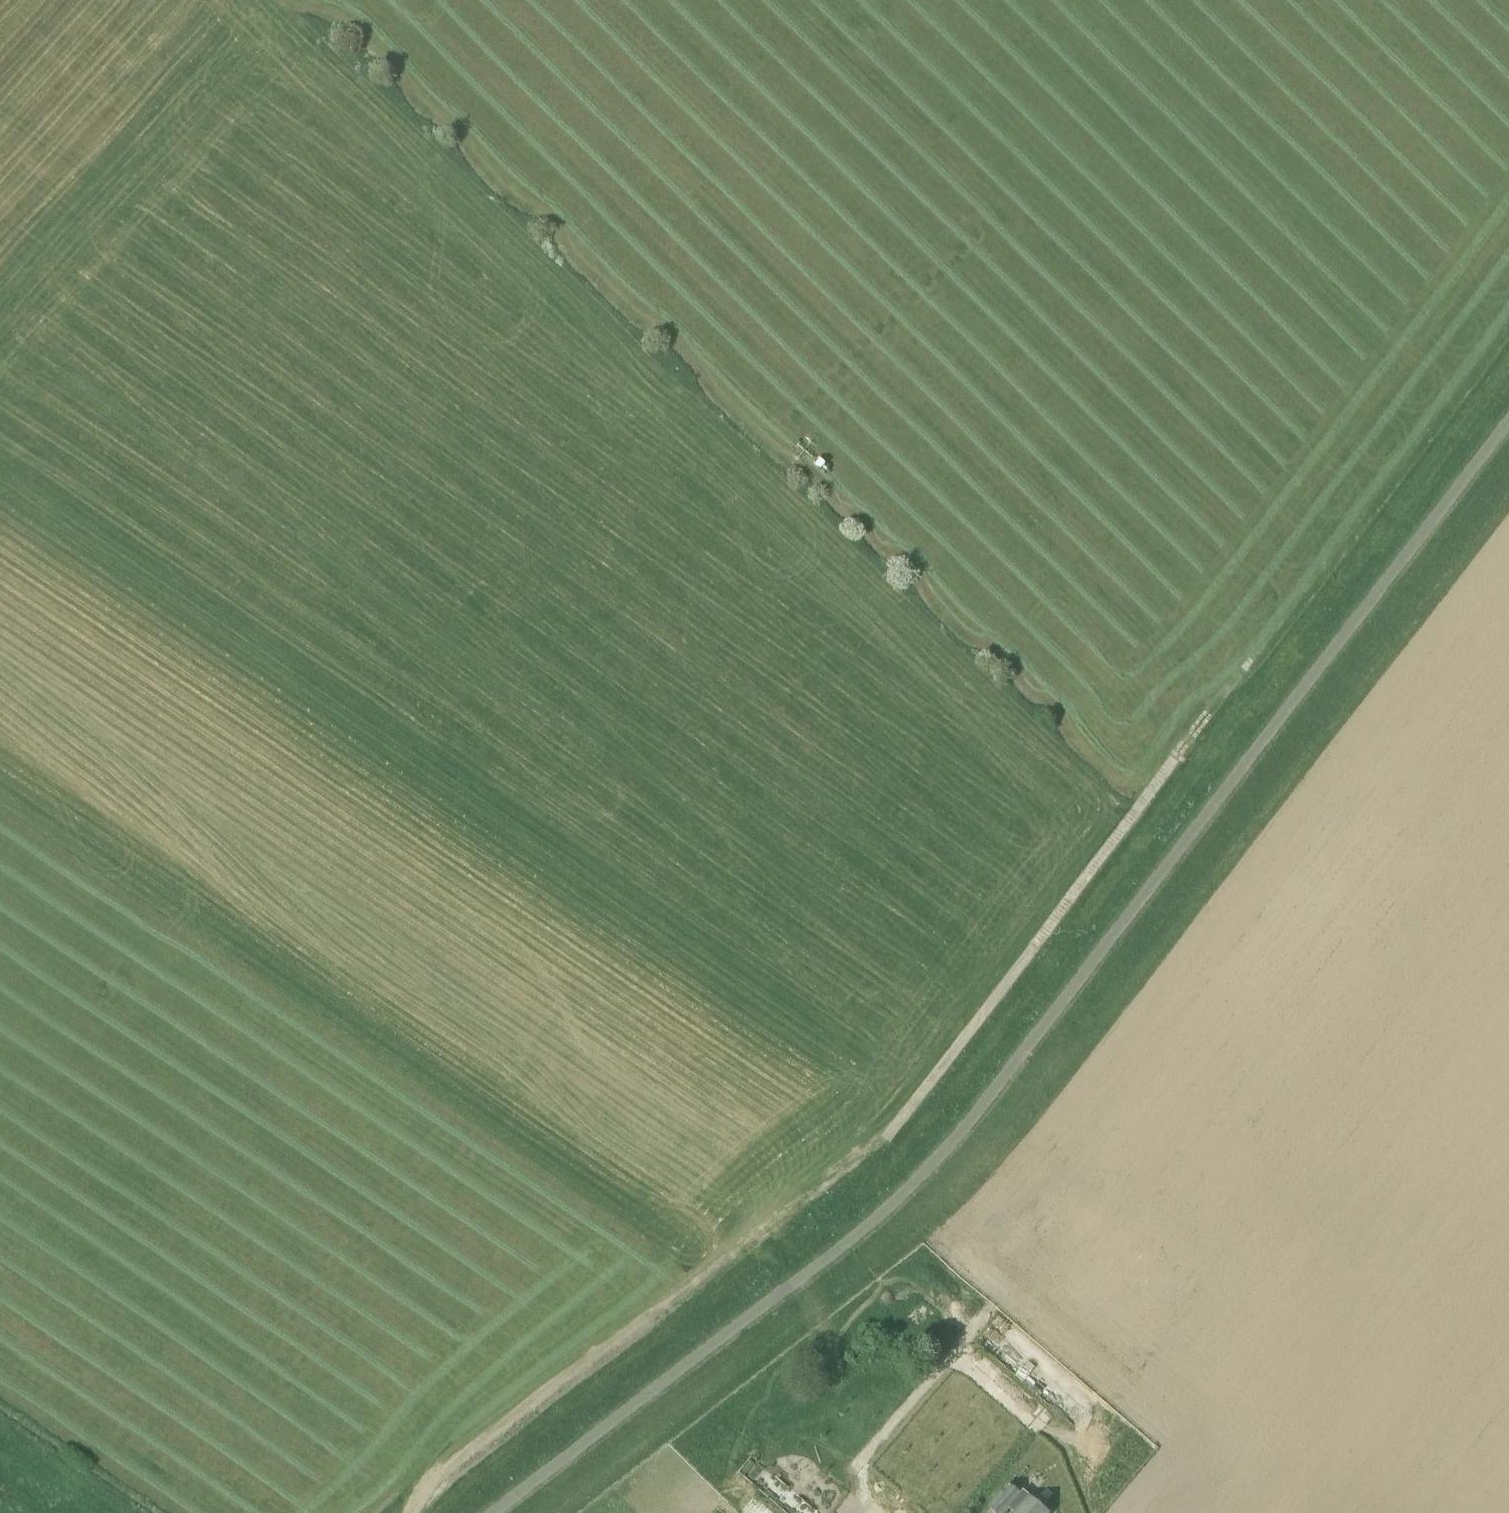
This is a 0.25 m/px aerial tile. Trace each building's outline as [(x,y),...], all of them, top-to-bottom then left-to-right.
[(971,1316),(976,1303),(962,1297),(956,1310),(971,1316)] [(1041,1352),(1023,1334),(1003,1355),(1020,1372),(1041,1352)] [(947,1380),(866,1477),(908,1512),(968,1512),(978,1500),(993,1512),(1008,1512),(1009,1511),(1012,1512),(1045,1512),(1028,1498),(1029,1496),(1022,1490),(1019,1494),(1007,1484),(1000,1493),(991,1485),(1035,1434),(1027,1427),(1017,1439),(947,1380)]
